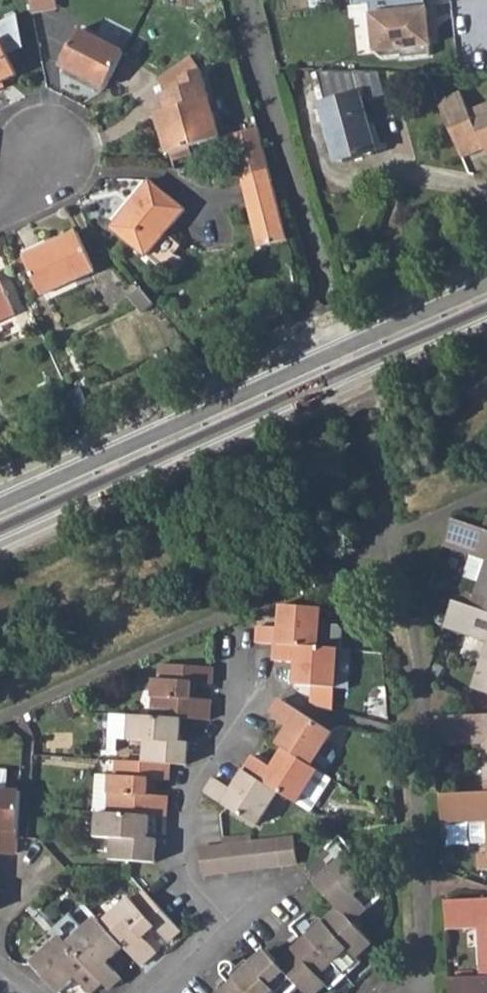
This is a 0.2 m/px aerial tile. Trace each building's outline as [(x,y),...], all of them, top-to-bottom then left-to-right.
[(33,11),(58,10),(56,0),(31,0),(33,11)] [(352,4),(368,3),(369,15),(371,15),(375,52),(380,56),(399,55),(400,58),(429,55),(428,45),(429,45),(428,37),(427,18),(426,9),(425,9),(424,0),(351,0),(352,4)] [(3,85),(18,78),(8,55),(25,48),(17,13),(0,21),(0,38),(1,41),(0,42),(0,86),(3,85)] [(428,37),(437,36),(435,17),(427,18),(428,37)] [(124,52),(81,30),(62,67),(105,88),(124,52)] [(188,55),(153,79),(161,91),(180,78),(184,76),(190,72),(196,67),(188,55)] [(189,144),(221,133),(200,68),(190,72),(184,76),(180,78),(182,86),(163,92),(167,106),(162,108),(167,123),(161,125),(170,151),(189,144)] [(362,95),(322,106),(337,163),(378,153),(362,95)] [(438,106),(459,158),(481,149),(483,154),(486,161),(486,160),(486,108),(468,116),(460,96),(438,106)] [(157,110),(161,125),(167,123),(162,108),(157,110)] [(228,133),(238,176),(270,180),(258,127),(228,133)] [(481,149),(459,158),(461,163),(483,154),(481,149)] [(270,180),(238,176),(253,245),(282,239),(270,180)] [(188,208),(153,179),(113,225),(149,255),(168,232),(188,208)] [(149,255),(165,267),(184,244),(168,232),(149,255)] [(80,235),(28,260),(47,300),(100,275),(80,235)] [(18,318),(0,278),(0,326),(18,318)] [(156,305),(143,289),(131,298),(144,314),(156,305)] [(478,514),(472,529),(486,534),(486,517),(478,514)] [(486,602),(486,534),(472,529),(444,518),(442,518),(442,519),(432,544),(471,558),(464,578),(469,581),(465,595),(475,598),(486,602)] [(333,600),(349,592),(344,582),(328,589),(333,600)] [(486,683),(486,615),(472,609),(444,598),(434,625),(473,639),(461,675),(486,683)] [(472,609),(486,615),(486,602),(475,598),(472,609)] [(262,628),(261,644),(280,645),(342,649),(344,649),(345,630),(341,626),(324,625),(325,609),(285,606),(284,623),(290,623),(290,629),(262,628)] [(300,669),(299,687),(309,687),(339,689),(342,649),(280,645),(279,664),(307,665),(307,670),(300,669)] [(214,684),(216,669),(162,666),(161,679),(155,679),(153,717),(183,719),(212,720),(214,699),(193,698),(194,682),(214,684)] [(458,685),(484,695),(486,687),(486,683),(461,675),(458,685)] [(289,738),(281,750),(287,754),(314,773),(336,741),(335,740),(284,705),(274,721),(297,737),(295,741),(289,738)] [(153,717),(113,716),(112,740),(121,741),(148,742),(147,763),(175,765),(190,765),(191,741),(182,740),(183,719),(153,717)] [(121,741),(112,740),(111,761),(120,762),(121,741)] [(297,810),(320,776),(314,773),(287,754),(277,769),(281,772),(279,775),(256,761),(246,775),(280,798),(297,810)] [(115,774),(113,814),(149,816),(171,817),(173,794),(154,793),(154,778),(174,779),(175,765),(147,763),(122,762),(122,774),(115,774)] [(237,795),(215,781),(206,794),(227,809),(258,831),(280,798),(246,775),(236,788),(240,791),(237,795)] [(313,821),(336,788),(320,776),(297,810),(313,821)] [(9,799),(10,779),(0,778),(0,798),(9,799)] [(432,786),(434,813),(476,813),(477,844),(468,845),(468,861),(477,861),(486,860),(486,784),(432,786)] [(2,861),(21,862),(24,800),(9,799),(0,798),(0,832),(4,832),(2,861)] [(112,862),(155,865),(157,840),(147,840),(149,816),(113,814),(99,813),(97,840),(113,841),(112,862)] [(298,866),(296,842),(201,851),(204,876),(298,866)] [(221,992),(294,992),(301,987),(306,992),(320,992),(327,987),(331,991),(362,964),(358,960),(374,946),(355,925),(350,920),(365,908),(369,912),(386,897),(350,856),(318,883),(341,909),(280,963),(269,951),(221,992)] [(475,888),(438,890),(440,917),(469,916),(471,952),(484,951),(486,951),(486,888),(475,888)] [(132,906),(103,933),(124,956),(142,975),(158,961),(140,943),(153,932),(170,951),(184,938),(148,899),(135,910),(132,906)] [(355,925),(369,912),(365,908),(350,920),(355,925)] [(55,937),(63,946),(69,952),(105,991),(106,992),(117,992),(124,986),(105,965),(109,962),(113,966),(124,956),(103,933),(97,926),(85,938),(71,922),(55,937)] [(34,973),(53,992),(70,992),(74,989),(70,985),(74,982),(84,992),(103,992),(105,991),(69,952),(63,946),(34,973)] [(485,964),(443,965),(445,992),(454,992),(486,992),(486,963),(485,964)]
